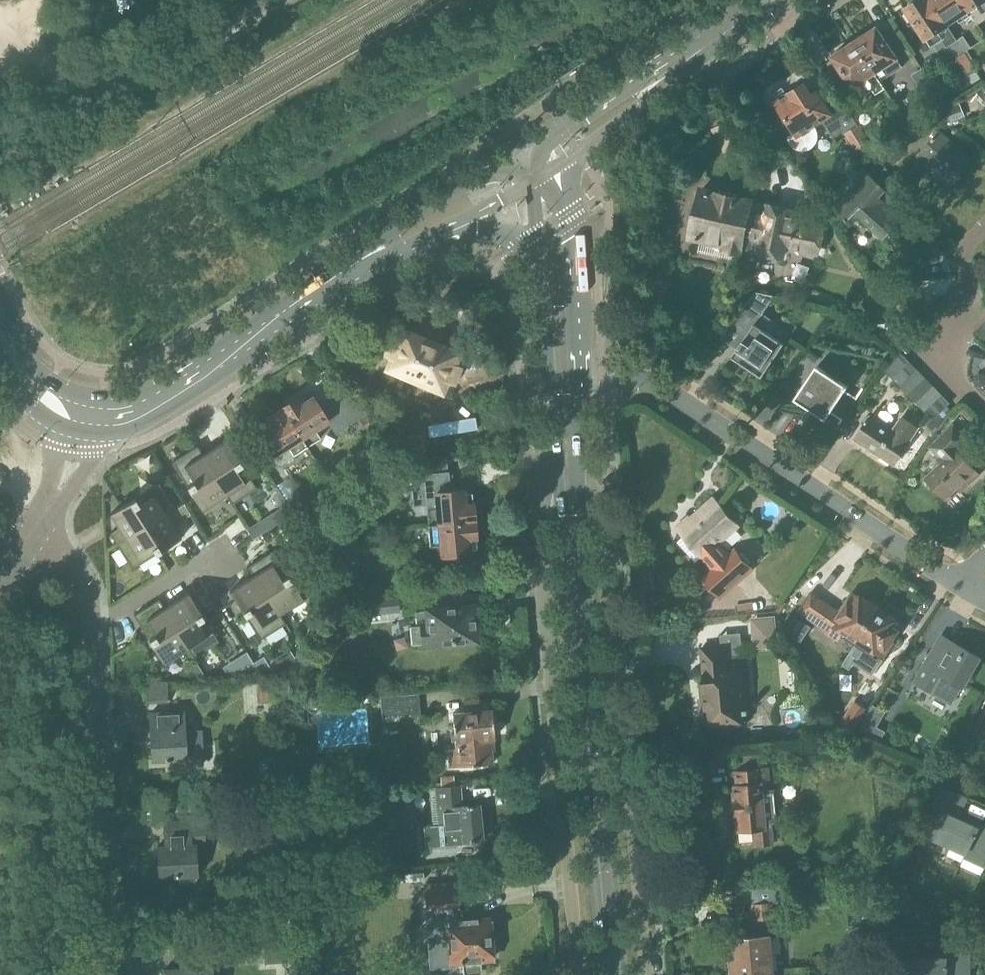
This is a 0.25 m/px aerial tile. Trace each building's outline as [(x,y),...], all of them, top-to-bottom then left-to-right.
[(957,40),(958,40),(948,26),(930,0),(920,0),(905,10),(931,48),(942,41),(947,48),(951,45),(969,73),(976,69),(966,52),(965,53),(957,40)] [(948,26),(969,12),(962,0),(930,0),(948,26)] [(969,12),(978,25),(984,20),(984,0),(962,0),(969,12)] [(880,82),(881,81),(902,67),(877,29),(855,43),(880,82)] [(965,53),(966,52),(971,48),(964,36),(958,40),(957,40),(965,53)] [(880,82),(855,43),(834,56),(861,99),(874,90),(877,95),(879,93),(886,105),(893,100),(881,81),(880,82)] [(930,79),(915,88),(933,116),(947,107),(930,79)] [(833,138),(842,133),(818,93),(817,94),(810,84),(807,86),(806,84),(790,94),(791,95),(778,104),(796,131),(788,136),(788,138),(788,140),(789,142),(791,145),(792,147),(794,148),(795,149),(797,150),(801,151),(805,151),(809,150),(812,148),(814,146),(816,143),(817,142),(818,138),(818,136),(817,132),(816,128),(815,127),(822,122),(833,138)] [(958,105),(944,110),(950,124),(952,123),(954,127),(955,127),(955,128),(963,125),(962,124),(964,123),(962,119),(964,118),(958,105)] [(914,130),(919,137),(929,130),(924,123),(914,130)] [(860,125),(845,135),(856,152),(871,142),(860,125)] [(936,182),(940,177),(952,188),(973,163),(954,147),(956,145),(939,131),(913,163),(936,182)] [(882,155),(895,166),(904,155),(890,145),(882,155)] [(906,221),(888,205),(894,198),(896,200),(897,199),(864,168),(849,177),(827,201),(835,208),(834,209),(848,223),(856,214),(889,241),(906,221)] [(740,248),(742,236),(751,200),(735,197),(736,192),(718,188),(718,192),(699,189),(698,193),(695,195),(694,200),(696,203),(692,220),(689,222),(688,228),(690,231),(689,235),(724,243),(722,254),(738,258),(740,248)] [(793,208),(751,200),(742,236),(740,248),(781,256),(783,245),(816,252),(822,238),(822,226),(797,221),(799,213),(792,211),(793,208)] [(774,321),(763,314),(775,296),(756,292),(730,325),(721,339),(738,350),(733,357),(763,377),(785,344),(767,332),(774,321)] [(680,323),(691,331),(699,319),(687,311),(680,323)] [(984,327),(976,335),(984,344),(984,327)] [(415,381),(431,342),(404,330),(399,341),(391,338),(384,355),(392,358),(387,369),(415,381)] [(431,342),(415,381),(439,391),(444,380),(453,384),(460,367),(451,364),(456,353),(431,342)] [(894,378),(910,363),(901,354),(886,371),(894,378)] [(918,371),(910,363),(894,378),(902,386),(918,371)] [(849,386),(818,366),(795,399),(827,420),(849,386)] [(902,386),(910,395),(926,380),(918,371),(902,386)] [(934,388),(926,380),(910,395),(918,403),(934,388)] [(942,396),(934,388),(918,403),(926,411),(942,396)] [(282,408),(308,447),(322,438),(316,429),(328,422),(336,435),(346,428),(333,407),(324,412),(315,397),(311,400),(306,393),(282,408)] [(950,404),(942,396),(926,411),(929,415),(923,421),(936,433),(951,411),(947,406),(950,404)] [(280,465),(308,447),(282,408),(259,423),(263,430),(259,432),(280,465)] [(366,414),(375,428),(381,425),(373,410),(366,414)] [(360,418),(368,432),(375,428),(366,414),(360,418)] [(893,431),(871,417),(856,439),(895,466),(919,428),(903,417),(893,431)] [(968,486),(978,476),(955,452),(967,441),(953,426),(929,448),(939,458),(937,460),(941,464),(925,479),(946,500),(964,482),(968,486)] [(408,449),(426,447),(426,438),(408,440),(408,449)] [(231,507),(256,491),(225,442),(200,458),(226,498),(231,507)] [(226,498),(200,458),(195,449),(170,465),(201,514),(226,498)] [(495,454),(496,464),(508,463),(508,453),(495,454)] [(429,526),(476,522),(474,503),(473,503),(472,494),(465,494),(464,490),(450,492),(449,472),(448,472),(447,460),(424,463),(424,474),(411,476),(414,506),(427,505),(429,525),(429,526)] [(110,533),(117,545),(175,508),(159,484),(110,515),(119,528),(110,533)] [(288,507),(304,533),(315,526),(299,500),(288,507)] [(705,556),(716,569),(704,580),(720,599),(751,571),(734,553),(727,559),(716,547),(736,528),(731,522),(734,520),(727,512),(724,514),(712,502),(680,531),(703,557),(705,556)] [(272,514),(278,524),(291,516),(284,506),(272,514)] [(175,508),(117,545),(132,569),(182,538),(174,526),(182,521),(175,508)] [(259,521),(266,531),(278,524),(272,514),(259,521)] [(266,531),(259,521),(247,529),(253,539),(266,531)] [(431,547),(439,546),(440,556),(432,557),(432,570),(457,568),(456,557),(470,556),(470,550),(477,550),(477,540),(476,522),(429,526),(431,547)] [(248,567),(253,576),(254,575),(280,616),(280,615),(304,600),(273,551),(248,567)] [(254,575),(253,576),(230,591),(260,640),(286,624),(280,615),(280,616),(254,575)] [(438,585),(422,586),(423,594),(439,593),(438,585)] [(639,602),(657,600),(656,590),(638,592),(639,602)] [(845,633),(857,641),(880,607),(878,606),(878,601),(872,597),(866,598),(858,592),(851,603),(849,602),(841,614),(813,595),(802,612),(822,626),(821,628),(840,640),(845,633)] [(188,593),(165,608),(164,609),(189,649),(189,650),(194,658),(219,642),(188,593)] [(375,615),(400,613),(399,597),(374,600),(375,615)] [(165,664),(189,650),(189,649),(164,609),(165,608),(159,599),(134,615),(165,664)] [(410,627),(411,646),(433,644),(433,645),(476,641),(474,606),(430,610),(430,611),(416,612),(417,626),(410,627)] [(891,614),(880,607),(857,641),(858,642),(843,665),(851,670),(855,664),(873,677),(884,660),(879,657),(881,655),(885,657),(906,624),(903,622),(903,617),(897,613),(891,614)] [(721,635),(722,647),(702,649),(705,684),(702,684),(706,725),(711,724),(711,727),(744,723),(744,721),(748,720),(743,670),(747,669),(745,656),(744,656),(741,633),(721,635)] [(981,658),(942,636),(917,680),(955,701),(981,658)] [(254,663),(262,675),(275,675),(264,656),(254,663)] [(245,676),(262,675),(254,663),(252,660),(240,668),(245,676)] [(191,679),(207,678),(197,663),(185,671),(191,679)] [(312,690),(286,691),(286,700),(312,699),(312,690)] [(848,741),(875,700),(861,691),(840,722),(844,725),(841,729),(848,741)] [(421,716),(419,693),(380,697),(382,719),(421,716)] [(464,704),(465,713),(453,714),(456,749),(448,750),(450,768),(493,763),(491,739),(495,738),(492,710),(488,711),(487,702),(464,704)] [(885,713),(873,706),(860,729),(872,736),(885,713)] [(185,743),(183,711),(150,713),(151,714),(152,714),(153,731),(151,731),(153,760),(166,760),(166,761),(169,761),(169,770),(186,769),(185,743)] [(960,778),(966,764),(952,758),(946,771),(960,778)] [(732,771),(734,784),(732,784),(733,787),(732,787),(736,831),(752,829),(753,845),(772,843),(770,823),(776,823),(773,788),(769,789),(767,767),(732,771)] [(441,777),(442,787),(455,786),(454,776),(441,777)] [(338,797),(337,785),(316,786),(317,798),(338,797)] [(425,848),(465,845),(465,842),(483,841),(479,805),(461,806),(460,786),(455,786),(442,787),(436,788),(439,825),(423,827),(425,848)] [(931,807),(943,813),(933,838),(967,854),(965,857),(984,866),(984,826),(984,824),(975,820),(973,825),(959,818),(969,798),(945,786),(931,807)] [(205,843),(203,819),(163,822),(165,846),(158,846),(159,878),(198,875),(196,844),(205,843)] [(844,868),(855,877),(864,865),(854,857),(844,868)] [(459,920),(456,882),(425,885),(427,910),(434,912),(435,927),(445,927),(447,961),(450,960),(450,963),(463,962),(464,973),(466,974),(472,974),(479,974),(481,972),(480,961),(493,959),(493,957),(495,956),(493,922),(492,922),(491,918),(478,920),(478,918),(459,920)] [(729,974),(772,970),(768,922),(773,922),(771,903),(795,900),(794,885),(750,888),(751,904),(750,904),(753,937),(725,939),(729,974)] [(898,970),(898,960),(902,959),(902,947),(918,947),(917,935),(884,936),(885,960),(888,960),(889,971),(898,970)] [(263,948),(264,964),(296,962),(295,947),(263,948)] [(947,958),(910,959),(910,972),(888,972),(888,974),(970,974),(970,955),(946,955),(947,958)] [(164,969),(165,974),(224,974),(223,966),(164,969)]
